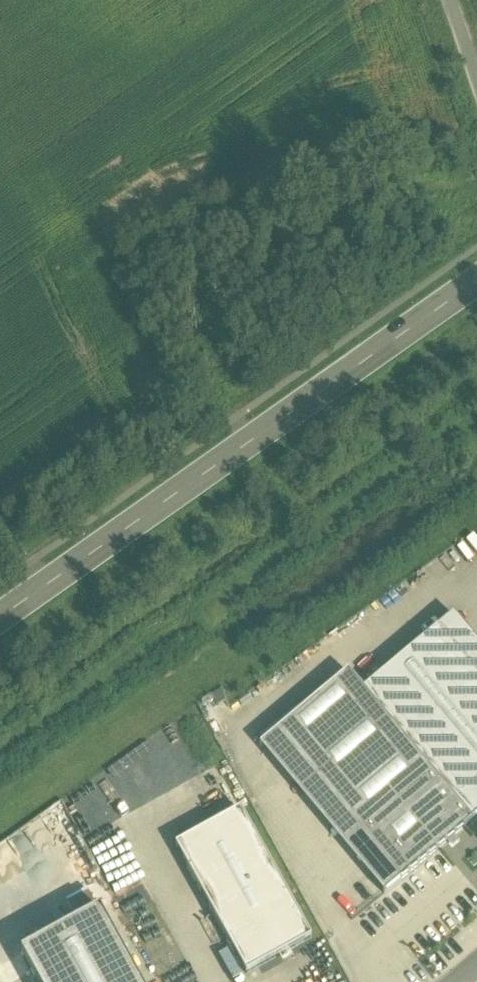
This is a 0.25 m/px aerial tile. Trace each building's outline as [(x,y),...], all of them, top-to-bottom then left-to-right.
[(441,631),(457,618),(455,616),(364,692),(472,822),(476,818),(476,674),(441,631)] [(384,895),(472,822),(364,692),(349,674),(261,746),(384,895)] [(312,939),(241,812),(176,847),(247,974),(312,939)] [(39,981),(138,981),(100,912),(24,953),(39,981)]
